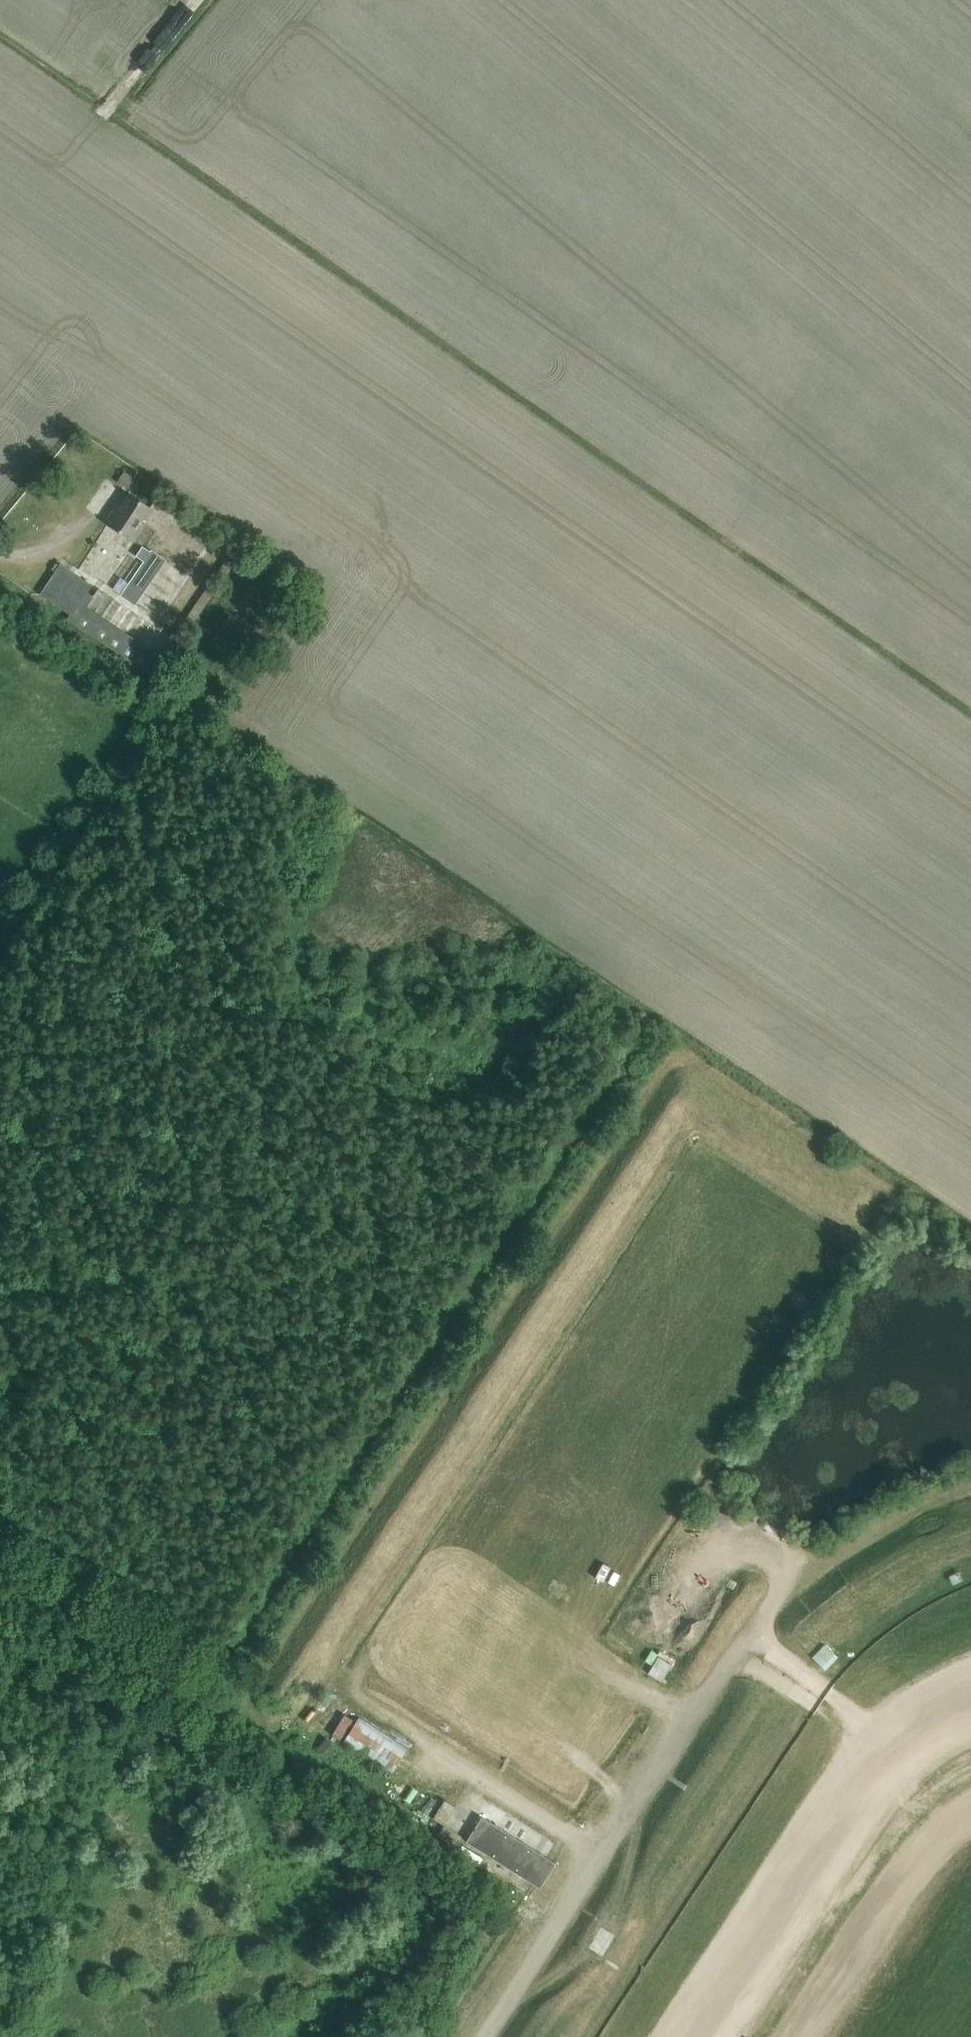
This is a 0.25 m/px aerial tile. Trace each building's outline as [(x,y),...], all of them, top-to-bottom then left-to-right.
[(148,509),(128,495),(120,507),(116,504),(104,523),(132,542),(144,523),(141,521),(148,509)] [(151,550),(143,545),(137,554),(145,559),(122,594),(136,604),(167,558),(152,548),(151,550)] [(233,548),(175,632),(174,632),(158,656),(85,607),(92,597),(85,592),(90,586),(59,565),(39,595),(70,615),(66,619),(157,680),(184,638),(183,638),(241,552),(233,548)] [(816,1656),(829,1667),(841,1654),(828,1642),(816,1656)] [(660,1649),(651,1675),(671,1682),(680,1655),(660,1649)] [(408,1747),(360,1715),(343,1741),(391,1773),(408,1747)] [(556,1862),(483,1816),(467,1841),(534,1883),(540,1887),(556,1862)]
